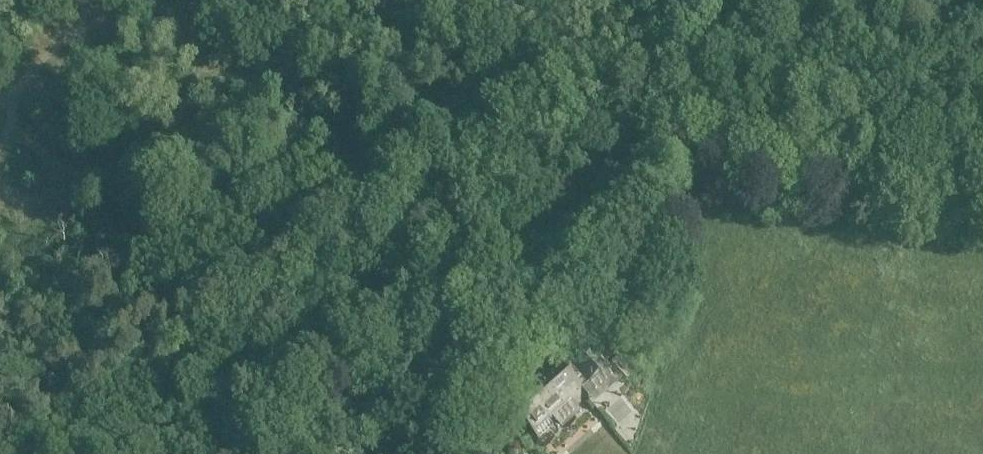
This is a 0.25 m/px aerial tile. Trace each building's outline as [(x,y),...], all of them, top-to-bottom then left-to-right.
[(503,400),(502,400),(540,443),(541,442),(539,440),(553,428),(555,430),(556,429),(549,421),(569,403),(570,402),(575,408),(584,401),(584,400),(586,403),(587,402),(580,394),(612,367),(612,366),(591,343),(560,371),(549,359),(549,360),(559,372),(551,379),(548,375),(547,375),(510,408),(503,400)] [(612,396),(621,389),(609,375),(584,394),(610,428),(627,415),(612,396)]
